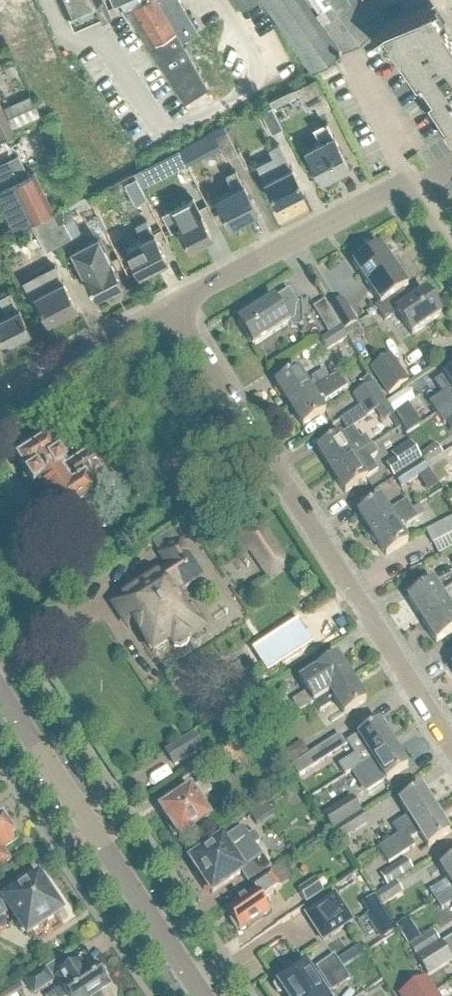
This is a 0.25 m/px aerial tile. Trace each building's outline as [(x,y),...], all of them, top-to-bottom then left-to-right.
[(105,0),(62,0),(73,25),(109,9),(105,0)] [(130,5),(154,41),(148,44),(184,100),(207,86),(179,37),(180,37),(167,15),(159,0),(139,0),(130,5)] [(167,15),(180,37),(196,27),(184,5),(181,0),(159,0),(167,15)] [(312,68),(369,28),(383,18),(371,0),(265,0),(312,68)] [(369,28),(370,30),(380,23),(414,73),(418,71),(429,87),(425,90),(451,129),(451,37),(427,1),(383,19),(369,28)] [(13,60),(3,64),(8,77),(18,74),(13,60)] [(286,98),(298,91),(302,99),(305,106),(314,102),(318,110),(330,104),(318,81),(315,75),(282,92),(286,98)] [(3,105),(13,125),(38,112),(28,92),(3,105)] [(286,98),(282,92),(269,98),(272,105),(286,98)] [(12,127),(0,102),(0,133),(12,127)] [(271,131),(282,126),(271,104),(260,110),(271,131)] [(321,178),(349,164),(326,119),(312,126),(313,127),(313,126),(320,140),(305,147),(321,178)] [(226,156),(237,151),(226,129),(215,135),(226,156)] [(290,165),(285,154),(278,141),(268,147),(271,154),(256,162),(276,202),(303,188),(291,164),(290,165)] [(185,161),(178,147),(167,153),(174,167),(185,161)] [(147,163),(133,170),(136,175),(140,184),(154,178),(147,163)] [(229,224),(257,209),(243,181),(242,182),(235,168),(225,172),(233,187),(215,196),(229,224)] [(34,170),(0,187),(0,210),(9,229),(53,208),(34,170)] [(135,202),(146,196),(140,184),(136,175),(124,181),(135,202)] [(192,195),(161,211),(170,229),(177,225),(188,246),(212,234),(192,195)] [(76,218),(86,212),(77,197),(67,203),(76,218)] [(62,205),(52,210),(41,216),(55,243),(71,234),(63,219),(62,205)] [(55,243),(41,216),(31,221),(45,248),(55,243)] [(139,272),(167,257),(153,231),(153,232),(146,217),(135,223),(142,237),(126,245),(139,272)] [(99,234),(84,241),(71,248),(83,271),(83,272),(94,294),(121,281),(110,259),(112,259),(99,234)] [(381,307),(402,292),(407,289),(394,270),(379,248),(365,258),(359,262),(353,266),(380,306),(381,307)] [(47,319),(76,304),(62,278),(54,263),(43,269),(51,284),(34,293),(47,319)] [(30,328),(18,306),(9,290),(0,295),(0,300),(6,312),(0,315),(0,335),(3,342),(30,328)] [(381,307),(380,306),(375,309),(379,314),(384,322),(395,315),(410,335),(411,337),(433,322),(441,317),(436,309),(425,294),(410,304),(402,292),(381,307)] [(294,309),(291,309),(290,307),(282,295),(274,301),(274,300),(237,324),(252,348),(264,341),(288,325),(291,329),(303,328),(301,307),(294,307),(294,309)] [(344,332),(356,325),(357,325),(342,301),(329,308),(344,332)] [(329,334),(340,327),(337,322),(324,302),(323,303),(313,309),(329,334)] [(356,325),(344,332),(343,333),(351,346),(364,338),(359,331),(356,326),(356,325)] [(346,339),(342,333),(340,329),(320,342),(326,352),(346,339)] [(408,383),(390,356),(369,371),(387,398),(408,383)] [(289,407),(329,382),(323,372),(311,380),(312,384),(307,387),(297,372),(275,386),(289,407)] [(431,407),(437,415),(451,405),(451,372),(443,378),(433,384),(443,399),(431,407)] [(329,382),(289,407),(302,429),(325,415),(317,403),(322,400),(325,405),(347,390),(337,376),(329,382)] [(361,387),(364,391),(353,398),(359,408),(379,395),(372,385),(368,378),(363,381),(365,385),(361,387)] [(395,415),(413,402),(407,392),(388,405),(395,415)] [(385,406),(379,395),(359,408),(365,418),(385,406)] [(437,415),(443,424),(451,417),(451,405),(437,415)] [(331,473),(371,447),(365,438),(360,441),(352,429),(339,438),(317,452),(331,473)] [(81,517),(77,511),(115,487),(103,469),(100,471),(88,453),(65,468),(48,442),(15,463),(26,480),(24,481),(32,494),(37,491),(46,505),(44,506),(56,526),(60,524),(63,528),(70,530),(79,524),(81,517)] [(393,479),(420,461),(409,444),(390,456),(394,461),(385,467),(393,479)] [(436,446),(419,457),(419,458),(422,462),(425,468),(442,456),(436,446)] [(371,447),(331,473),(344,495),(367,480),(366,480),(377,473),(370,461),(377,457),(371,447)] [(451,466),(451,456),(450,452),(426,468),(438,485),(447,479),(443,472),(451,466)] [(425,468),(422,462),(395,479),(401,490),(428,472),(425,468)] [(406,502),(388,513),(380,501),(358,515),(371,537),(411,511),(406,502)] [(417,520),(411,511),(371,537),(385,558),(407,544),(397,528),(402,525),(405,528),(417,520)] [(451,535),(451,519),(425,533),(432,546),(451,535)] [(232,540),(243,557),(248,554),(267,583),(290,568),(260,522),(232,540)] [(188,640),(204,629),(191,610),(182,616),(170,597),(201,577),(179,544),(159,557),(168,571),(112,607),(126,628),(132,624),(152,655),(169,644),(173,651),(179,652),(187,647),(188,641),(188,640)] [(451,603),(451,589),(441,596),(433,584),(407,601),(421,623),(447,606),(448,606),(451,603)] [(447,606),(421,623),(435,645),(451,634),(451,603),(448,606),(447,606)] [(293,627),(245,657),(260,680),(308,651),(293,627)] [(299,683),(306,694),(292,703),(299,714),(313,705),(351,681),(337,659),(299,683)] [(351,681),(313,705),(319,714),(330,707),(327,702),(332,699),(344,717),(365,703),(351,681)] [(265,732),(259,724),(252,728),(258,736),(265,732)] [(355,771),(393,747),(379,725),(357,738),(346,746),(346,747),(354,759),(350,762),(338,769),(344,778),(350,775),(355,771)] [(164,753),(174,768),(203,750),(193,735),(164,753)] [(340,737),(318,752),(317,750),(291,767),(298,778),(346,747),(346,746),(340,737)] [(245,755),(235,739),(194,766),(205,782),(245,755)] [(290,765),(307,754),(300,744),(283,755),(290,765)] [(407,769),(393,747),(355,771),(350,775),(363,795),(385,781),(385,783),(407,769)] [(197,802),(210,793),(204,784),(191,793),(190,792),(160,812),(171,829),(169,832),(173,838),(177,838),(179,841),(209,821),(197,802)] [(397,837),(435,813),(420,791),(399,804),(411,822),(406,825),(403,821),(392,828),(397,837)] [(332,831),(351,819),(360,813),(351,798),(322,816),(332,831)] [(449,835),(435,813),(397,837),(378,850),(388,865),(414,848),(410,841),(419,835),(428,849),(449,835)] [(340,842),(367,825),(361,815),(334,832),(340,842)] [(8,863),(1,852),(15,842),(0,819),(0,868),(8,863)] [(248,886),(270,871),(255,848),(260,845),(253,835),(248,839),(242,829),(222,843),(221,843),(191,864),(196,872),(196,873),(205,887),(206,886),(211,895),(240,875),(248,886)] [(379,876),(387,888),(412,871),(405,860),(379,876)] [(451,891),(451,861),(439,869),(449,885),(445,888),(441,885),(429,893),(435,902),(451,891)] [(280,867),(270,873),(250,887),(254,893),(225,913),(232,922),(230,923),(236,933),(238,932),(239,934),(246,929),(247,931),(263,921),(261,919),(268,914),(261,903),(281,890),(280,888),(290,882),(280,867)] [(60,914),(52,902),(53,894),(46,893),(37,881),(5,902),(0,895),(0,917),(9,911),(27,936),(60,914)] [(381,906),(402,893),(395,883),(375,896),(381,906)] [(306,904),(322,894),(316,884),(299,894),(306,904)] [(435,902),(441,912),(450,906),(451,908),(451,891),(435,902)] [(351,923),(334,898),(306,916),(323,942),(351,923)] [(395,931),(380,907),(365,917),(380,941),(395,931)] [(421,940),(408,920),(395,928),(408,948),(421,940)] [(416,959),(439,944),(433,933),(409,949),(416,959)] [(440,945),(417,960),(428,977),(451,962),(451,937),(440,945)] [(336,962),(334,958),(316,970),(320,976),(314,980),(303,964),(274,983),(275,984),(274,989),(273,989),(278,995),(281,995),(302,995),(341,970),(341,969),(362,954),(358,947),(336,962)] [(72,968),(65,957),(45,970),(54,984),(56,983),(61,990),(52,995),(99,995),(98,994),(108,987),(105,975),(94,968),(84,974),(78,964),(72,968)] [(384,968),(371,976),(378,987),(391,979),(384,968)] [(302,995),(324,995),(321,991),(327,987),(331,993),(349,982),(341,970),(302,995)] [(34,995),(52,983),(44,972),(26,984),(34,995)] [(426,979),(398,995),(437,995),(426,979)] [(23,993),(19,986),(3,995),(18,995),(23,993)]
